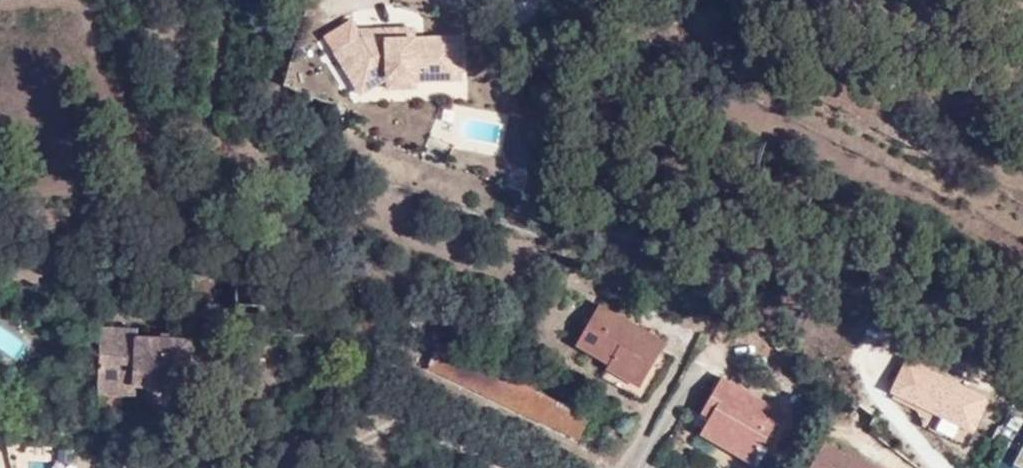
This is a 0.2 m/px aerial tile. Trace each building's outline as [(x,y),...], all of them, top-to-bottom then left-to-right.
[(462,77),(460,30),(416,32),(415,21),(383,21),(382,29),(361,31),(358,27),(331,45),(358,91),(384,76),(385,85),(416,84),(417,79),(462,77)] [(666,344),(603,308),(579,349),(613,368),(610,373),(640,389),(666,344)] [(187,384),(195,336),(153,331),(154,322),(113,318),(100,410),(125,413),(128,390),(140,391),(142,378),(187,384)] [(10,357),(21,343),(0,326),(0,348),(10,357)] [(576,436),(586,420),(436,344),(428,360),(576,436)] [(702,447),(716,455),(724,444),(759,463),(781,423),(720,391),(701,424),(711,430),(702,447)] [(1008,467),(1022,467),(1022,442),(1008,467)] [(716,455),(740,467),(756,467),(759,463),(724,444),(716,455)] [(825,448),(814,467),(863,467),(825,448)]
